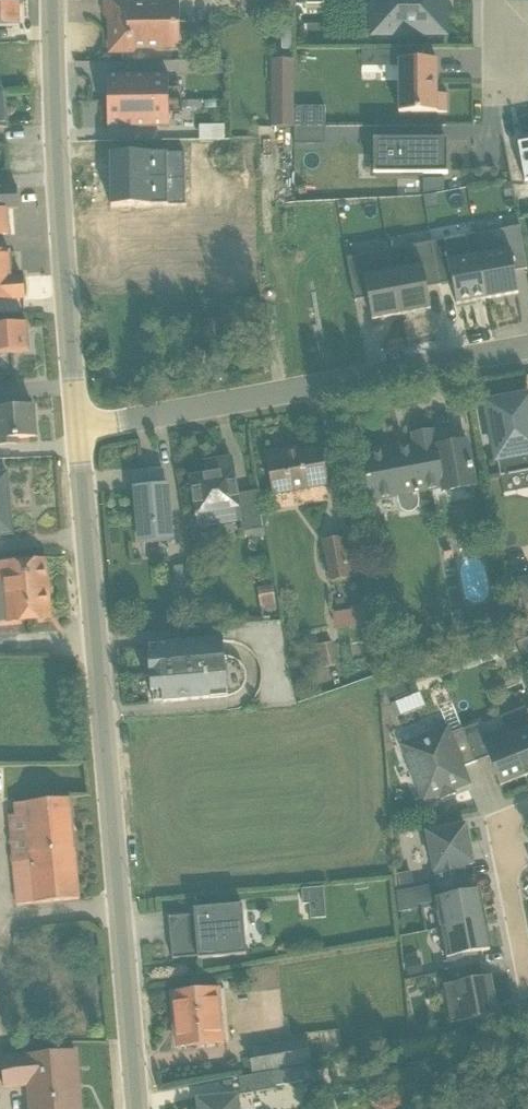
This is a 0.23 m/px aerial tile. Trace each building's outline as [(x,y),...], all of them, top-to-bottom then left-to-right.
[(185,51),(182,0),(109,0),(112,55),(185,51)] [(452,40),(452,0),(373,0),(373,40),(452,40)] [(27,27),(27,6),(0,6),(0,27),(27,27)] [(437,65),(399,66),(400,117),(449,117),(449,99),(437,99),(437,65)] [(107,79),(107,106),(169,105),(169,78),(107,79)] [(11,130),(10,93),(0,93),(0,130),(11,130)] [(169,105),(107,106),(108,132),(169,131),(169,105)] [(310,127),(280,128),(281,146),(310,145),(310,127)] [(447,144),(374,143),(373,178),(446,178),(447,144)] [(517,149),(525,187),(527,186),(527,147),(517,149)] [(182,156),(110,157),(110,184),(183,182),(182,156)] [(183,182),(110,184),(111,210),(183,208),(183,182)] [(14,213),(25,212),(24,188),(0,189),(0,213),(14,213)] [(15,236),(14,213),(0,213),(0,237),(15,236)] [(520,231),(475,239),(486,303),(519,297),(515,275),(527,273),(520,231)] [(475,239),(431,246),(439,290),(454,288),(457,308),(486,303),(475,239)] [(431,246),(386,254),(399,319),(431,313),(426,292),(439,290),(431,246)] [(18,279),(18,254),(0,254),(0,280),(18,279)] [(386,254),(347,263),(355,306),(367,304),(372,325),(399,319),(386,254)] [(30,301),(30,279),(18,279),(0,280),(0,301),(30,301)] [(34,355),(31,325),(0,328),(0,358),(34,355)] [(527,460),(527,399),(488,407),(500,465),(527,460)] [(44,442),(40,402),(0,406),(0,446),(44,442)] [(450,496),(483,490),(473,440),(441,446),(438,434),(414,439),(415,445),(366,455),(376,505),(449,491),(450,496)] [(275,499),(335,488),(327,444),(267,455),(275,499)] [(203,533),(248,525),(237,459),(192,467),(203,533)] [(17,536),(13,474),(0,475),(0,538),(17,536)] [(144,544),(182,541),(177,488),(140,491),(144,544)] [(310,538),(314,577),(337,575),(334,536),(310,538)] [(58,627),(53,561),(0,565),(0,631),(58,627)] [(317,594),(317,628),(347,627),(346,593),(317,594)] [(159,702),(240,694),(234,639),(154,648),(159,702)] [(422,669),(365,685),(371,703),(380,701),(386,721),(387,721),(390,734),(424,724),(421,714),(413,716),(407,695),(428,690),(422,669)] [(427,808),(476,787),(450,728),(402,749),(427,808)] [(520,739),(527,759),(527,736),(520,739)] [(520,739),(494,750),(510,789),(527,781),(527,759),(520,739)] [(20,911),(89,903),(78,801),(9,808),(20,911)] [(437,877),(478,871),(475,846),(472,828),(431,834),(437,877)] [(439,903),(445,935),(493,926),(487,894),(439,903)] [(175,965),(254,955),(248,907),(170,916),(175,965)] [(451,964),(498,954),(493,926),(445,935),(451,964)] [(366,945),(268,969),(278,1010),(376,986),(366,945)] [(459,1028),(505,1020),(498,981),(452,989),(459,1028)] [(178,1051),(230,1045),(225,990),(172,995),(178,1051)] [(79,1051),(5,1059),(8,1090),(26,1089),(28,1108),(85,1108),(79,1051)] [(242,1094),(199,1098),(200,1108),(244,1108),(242,1094)]
